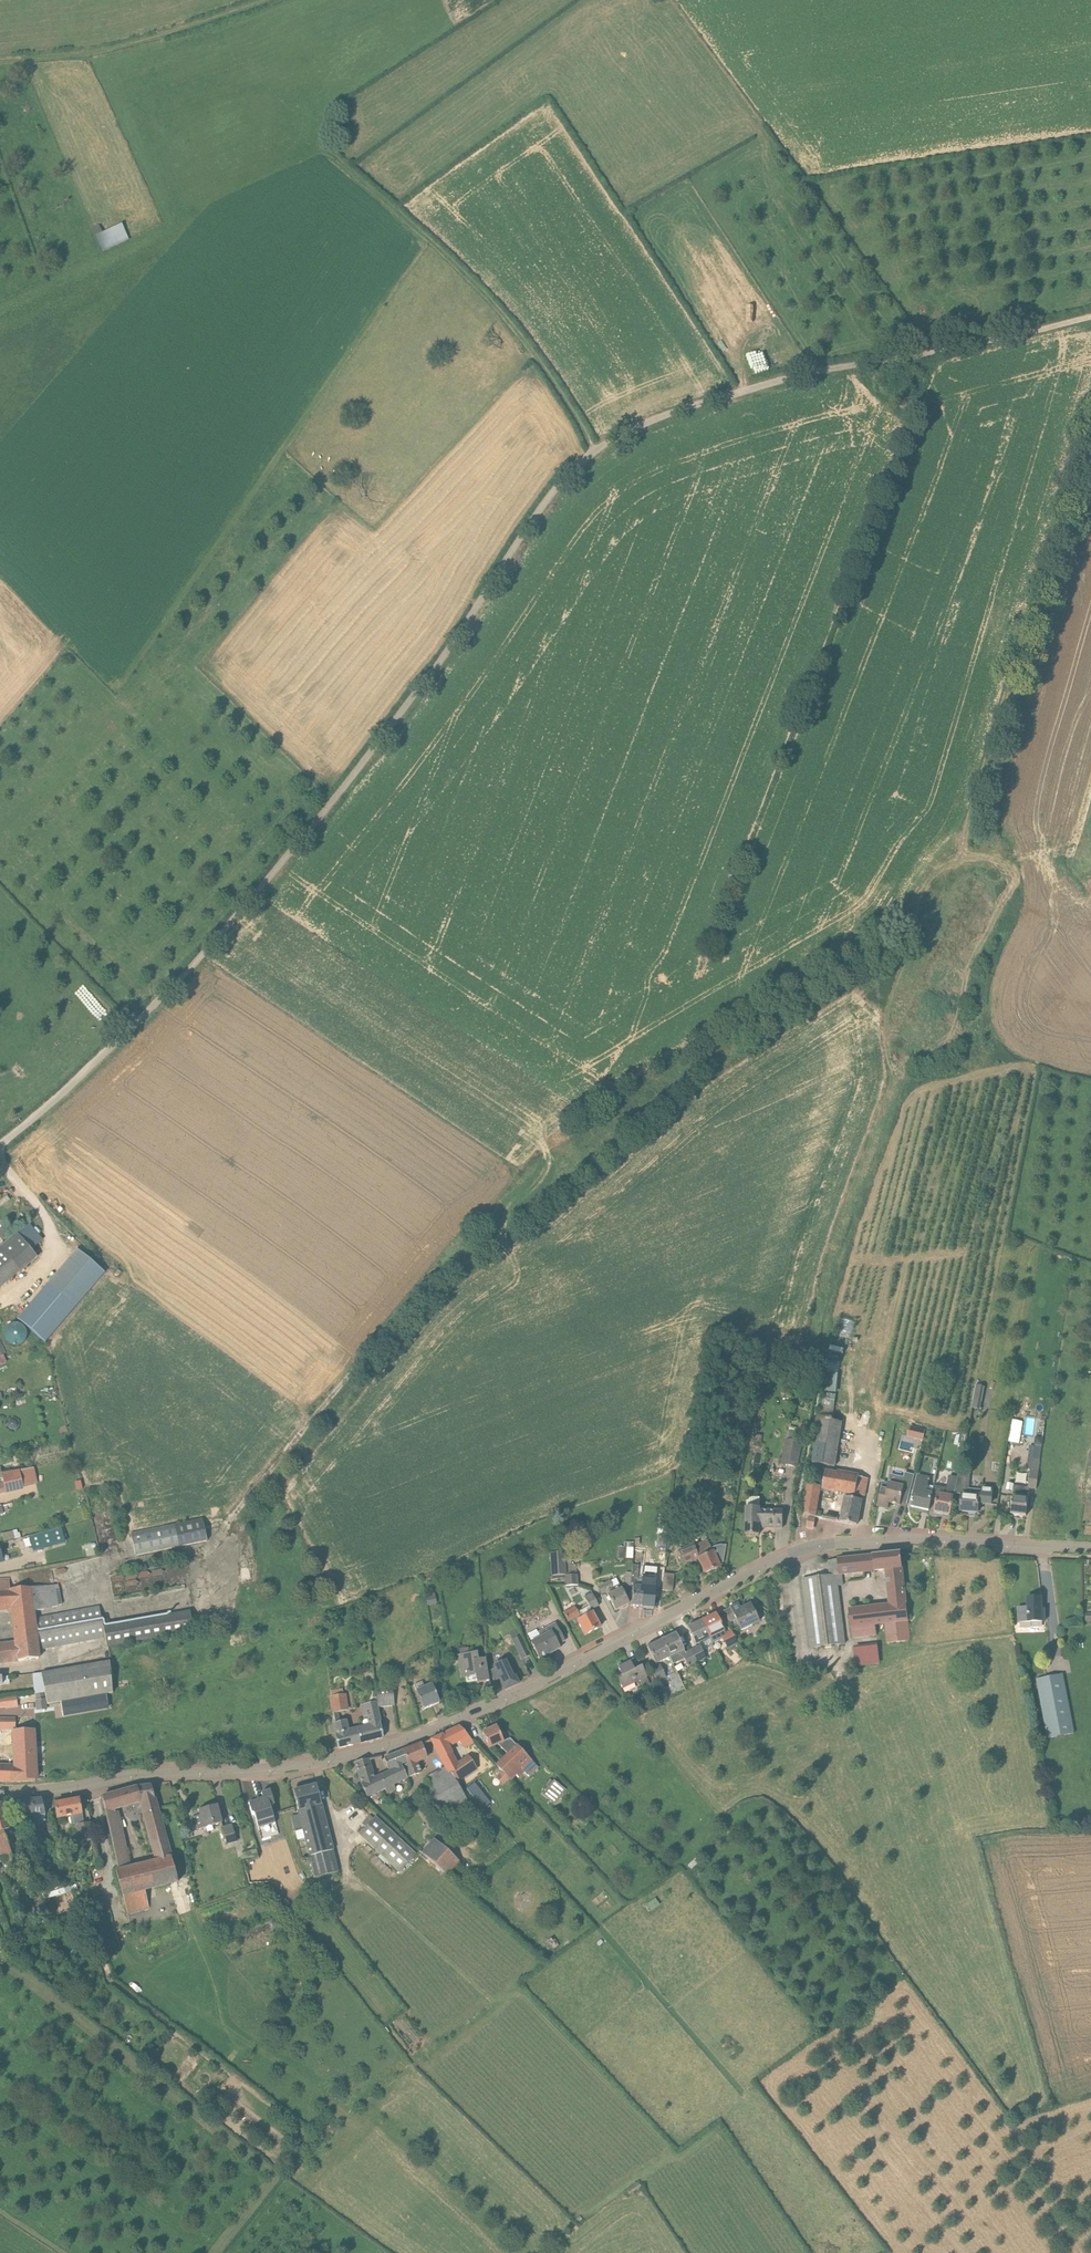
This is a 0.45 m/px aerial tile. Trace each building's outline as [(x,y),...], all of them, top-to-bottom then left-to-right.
[(103,250),(130,239),(123,223),(103,231),(100,224),(93,227),(103,250)] [(8,1238),(1,1229),(0,1230),(0,1245),(8,1238)] [(843,1318),(830,1378),(843,1381),(856,1321),(843,1318)] [(27,1336),(27,1335),(27,1333),(27,1332),(27,1331),(26,1329),(25,1328),(24,1327),(23,1326),(22,1325),(21,1324),(20,1324),(18,1323),(17,1323),(16,1323),(14,1323),(13,1323),(11,1324),(10,1324),(9,1325),(8,1326),(7,1327),(6,1328),(5,1329),(5,1331),(4,1332),(4,1333),(4,1335),(4,1336),(4,1338),(5,1339),(5,1340),(6,1341),(7,1342),(8,1343),(9,1344),(10,1345),(11,1346),(13,1346),(14,1346),(16,1346),(17,1346),(18,1346),(20,1346),(21,1345),(22,1344),(23,1343),(24,1342),(25,1341),(26,1340),(27,1339),(27,1338),(27,1336)] [(812,1391),(814,1380),(807,1379),(806,1390),(812,1391)] [(976,1386),(973,1401),(982,1403),(984,1387),(976,1386)] [(833,1421),(834,1406),(822,1404),(820,1418),(819,1418),(812,1463),(835,1467),(842,1422),(833,1421)] [(918,1428),(915,1439),(923,1441),(926,1430),(918,1428)] [(787,1440),(782,1464),(797,1467),(801,1443),(787,1440)] [(1030,1488),(1036,1489),(1039,1471),(1041,1447),(1033,1446),(1030,1470),(1028,1488),(1022,1487),(1014,1486),(1013,1496),(1011,1514),(1026,1516),(1030,1488)] [(23,1489),(20,1476),(19,1470),(12,1471),(12,1472),(3,1473),(5,1478),(8,1493),(23,1489)] [(826,1470),(826,1472),(823,1489),(864,1497),(867,1479),(858,1478),(858,1475),(838,1471),(838,1472),(826,1470)] [(955,1490),(954,1493),(962,1494),(962,1493),(968,1493),(968,1490),(969,1478),(969,1474),(964,1473),(958,1473),(957,1477),(955,1490)] [(929,1510),(932,1493),(926,1492),(929,1479),(918,1476),(913,1500),(912,1500),(912,1503),(911,1507),(929,1510)] [(8,1493),(5,1478),(2,1479),(3,1483),(0,1484),(0,1495),(8,1493)] [(900,1505),(904,1487),(889,1484),(888,1489),(881,1488),(877,1506),(888,1508),(889,1502),(900,1505)] [(804,1515),(815,1517),(820,1487),(809,1485),(804,1515)] [(934,1512),(950,1515),(954,1493),(955,1490),(934,1486),(933,1490),(933,1491),(938,1492),(934,1512)] [(962,1493),(962,1494),(960,1511),(968,1512),(967,1516),(975,1516),(975,1512),(978,1512),(978,1503),(981,1504),(981,1503),(990,1504),(992,1489),(983,1488),(982,1491),(968,1490),(968,1493),(962,1493)] [(760,1508),(760,1497),(747,1497),(747,1508),(746,1507),(746,1534),(759,1534),(759,1525),(774,1525),(774,1528),(782,1528),(783,1511),(759,1510),(760,1508)] [(857,1525),(861,1500),(846,1497),(841,1522),(857,1525)] [(207,1541),(204,1525),(202,1518),(132,1533),(136,1556),(207,1541)] [(61,1528),(29,1536),(32,1550),(65,1543),(61,1528)] [(20,1537),(19,1532),(17,1533),(16,1530),(1,1534),(4,1541),(20,1537)] [(711,1548),(707,1539),(694,1545),(693,1544),(678,1550),(684,1565),(698,1559),(704,1573),(719,1566),(718,1564),(723,1562),(726,1546),(720,1545),(715,1546),(711,1548)] [(84,1546),(87,1557),(97,1555),(94,1544),(84,1546)] [(633,1548),(618,1547),(618,1558),(632,1559),(633,1548)] [(578,1566),(566,1566),(566,1553),(552,1554),(553,1579),(565,1578),(565,1574),(578,1574),(578,1566)] [(908,1620),(900,1553),(828,1561),(830,1575),(803,1578),(811,1648),(845,1644),(837,1586),(843,1586),(841,1575),(885,1570),(889,1605),(849,1610),(852,1637),(876,1635),(875,1624),(908,1620)] [(641,1607),(642,1594),(640,1594),(642,1579),(637,1578),(639,1565),(632,1565),(631,1572),(630,1586),(629,1595),(631,1595),(631,1606),(641,1607)] [(642,1567),(642,1579),(640,1594),(642,1594),(641,1607),(653,1608),(655,1590),(662,1590),(664,1573),(664,1569),(642,1567)] [(623,1586),(630,1586),(631,1572),(624,1572),(623,1586)] [(664,1573),(662,1590),(672,1591),(674,1574),(664,1573)] [(578,1574),(565,1576),(567,1587),(580,1585),(578,1574)] [(62,1605),(58,1586),(48,1587),(11,1590),(10,1580),(0,1580),(0,1612),(11,1611),(14,1642),(0,1643),(0,1662),(39,1656),(39,1650),(105,1638),(107,1647),(194,1632),(190,1611),(104,1628),(99,1606),(36,1618),(35,1612),(62,1605)] [(605,1592),(615,1610),(628,1604),(618,1584),(612,1588),(609,1582),(598,1588),(601,1594),(605,1592)] [(434,1594),(426,1596),(428,1605),(436,1603),(434,1594)] [(590,1610),(592,1609),(599,1606),(593,1594),(584,1598),(590,1610)] [(1041,1609),(1041,1597),(1027,1597),(1027,1607),(1018,1607),(1018,1622),(1020,1622),(1020,1628),(1021,1629),(1030,1629),(1031,1627),(1031,1621),(1044,1621),(1044,1609),(1041,1609)] [(759,1622),(750,1603),(740,1608),(738,1603),(729,1607),(741,1630),(759,1622)] [(593,1611),(583,1617),(581,1614),(579,1615),(575,1607),(564,1612),(568,1620),(573,1618),(575,1623),(578,1621),(585,1635),(600,1627),(593,1611)] [(725,1633),(715,1613),(700,1621),(708,1638),(709,1637),(712,1643),(723,1638),(728,1647),(737,1643),(731,1630),(725,1633)] [(695,1644),(708,1638),(700,1621),(687,1627),(695,1644)] [(560,1648),(558,1646),(558,1644),(564,1641),(555,1624),(538,1633),(536,1630),(527,1634),(540,1659),(560,1648)] [(688,1667),(698,1661),(692,1650),(685,1653),(675,1633),(659,1641),(668,1658),(670,1657),(673,1664),(684,1659),(688,1667)] [(523,1660),(530,1656),(520,1636),(513,1640),(523,1660)] [(656,1664),(668,1658),(659,1641),(647,1647),(656,1664)] [(857,1667),(881,1663),(878,1643),(854,1646),(857,1667)] [(698,1647),(692,1650),(698,1661),(704,1658),(698,1647)] [(459,1665),(461,1677),(466,1677),(467,1682),(476,1680),(476,1683),(489,1681),(484,1658),(478,1659),(477,1652),(469,1653),(468,1648),(459,1649),(461,1664),(459,1665)] [(41,1673),(40,1673),(45,1692),(47,1704),(113,1693),(110,1660),(41,1672),(41,1673)] [(647,1676),(641,1665),(634,1669),(630,1661),(618,1667),(621,1675),(617,1677),(623,1689),(640,1680),(643,1687),(651,1684),(647,1677),(647,1676)] [(500,1678),(505,1690),(518,1684),(515,1674),(510,1676),(505,1662),(495,1665),(496,1668),(489,1670),(494,1681),(500,1678)] [(651,1669),(657,1681),(666,1677),(660,1665),(651,1669)] [(45,1692),(40,1673),(34,1674),(32,1674),(34,1694),(45,1692)] [(1048,1738),(1074,1733),(1062,1674),(1036,1679),(1048,1738)] [(3,1684),(10,1683),(9,1676),(3,1677),(2,1676),(0,1676),(0,1684),(3,1684)] [(391,1683),(376,1684),(377,1703),(378,1707),(394,1705),(391,1683)] [(417,1691),(423,1708),(439,1702),(432,1685),(417,1691)] [(333,1712),(348,1710),(346,1694),(331,1696),(333,1712)] [(109,1708),(107,1695),(61,1703),(63,1716),(109,1708)] [(18,1697),(0,1698),(0,1708),(19,1707),(18,1697)] [(46,1699),(40,1700),(35,1700),(36,1710),(41,1710),(47,1709),(46,1699)] [(383,1737),(378,1707),(377,1703),(365,1705),(366,1713),(368,1713),(370,1724),(357,1727),(360,1743),(383,1737)] [(35,1783),(35,1780),(37,1780),(37,1779),(44,1778),(42,1727),(33,1727),(32,1720),(15,1721),(14,1717),(0,1718),(0,1729),(13,1729),(13,1755),(0,1754),(0,1781),(3,1781),(3,1783),(5,1783),(5,1781),(5,1783),(7,1784),(7,1781),(8,1781),(8,1783),(9,1783),(9,1781),(16,1781),(20,1781),(20,1783),(21,1783),(21,1781),(34,1780),(34,1783),(35,1783)] [(335,1733),(338,1743),(339,1748),(353,1744),(349,1729),(347,1720),(334,1723),(336,1733),(335,1733)] [(459,1726),(451,1730),(459,1742),(464,1748),(467,1746),(473,1743),(459,1726)] [(489,1748),(498,1745),(507,1754),(496,1765),(502,1771),(509,1779),(510,1780),(516,1774),(519,1777),(525,1771),(529,1776),(537,1767),(516,1745),(510,1738),(503,1741),(496,1726),(482,1732),(489,1748)] [(430,1739),(445,1766),(445,1765),(446,1765),(458,1784),(478,1770),(469,1755),(456,1763),(448,1747),(442,1734),(430,1739)] [(420,1745),(403,1751),(408,1763),(403,1765),(408,1777),(421,1772),(416,1761),(425,1757),(420,1745)] [(387,1793),(395,1789),(393,1784),(407,1778),(402,1766),(403,1765),(408,1763),(403,1751),(384,1758),(389,1771),(374,1778),(362,1783),(368,1796),(385,1788),(387,1793)] [(362,1783),(374,1778),(368,1759),(355,1762),(362,1783)] [(473,1810),(445,1765),(445,1766),(445,1767),(426,1777),(430,1787),(417,1793),(440,1829),(473,1810)] [(509,1779),(502,1771),(495,1778),(502,1786),(509,1779)] [(553,1781),(542,1795),(548,1800),(560,1786),(553,1781)] [(490,1804),(475,1783),(467,1788),(483,1809),(490,1804)] [(316,1785),(293,1790),(315,1877),(337,1871),(316,1785)] [(149,1908),(145,1891),(177,1883),(170,1857),(171,1857),(151,1786),(132,1788),(102,1797),(127,1914),(149,1908)] [(255,1814),(257,1821),(256,1821),(258,1829),(276,1824),(273,1816),(270,1805),(274,1804),(270,1790),(261,1793),(263,1798),(249,1803),(252,1815),(255,1814)] [(83,1823),(78,1799),(55,1803),(58,1818),(70,1816),(72,1825),(74,1824),(78,1842),(95,1839),(91,1822),(83,1823)] [(45,1821),(45,1816),(41,1800),(23,1801),(26,1817),(31,1817),(33,1822),(45,1821)] [(14,1861),(3,1831),(8,1830),(1,1803),(0,1804),(0,1860),(3,1859),(5,1864),(14,1861)] [(200,1815),(193,1817),(197,1831),(222,1824),(216,1805),(199,1810),(200,1815)] [(416,1854),(375,1817),(358,1835),(399,1873),(416,1854)] [(227,1845),(237,1842),(232,1825),(223,1827),(227,1845)] [(428,1858),(445,1874),(457,1862),(440,1846),(428,1858)] [(244,1860),(259,1857),(258,1851),(242,1854),(244,1860)] [(656,1899),(646,1905),(650,1912),(661,1906),(656,1899)] [(554,1950),(560,1945),(555,1939),(549,1944),(554,1950)]
